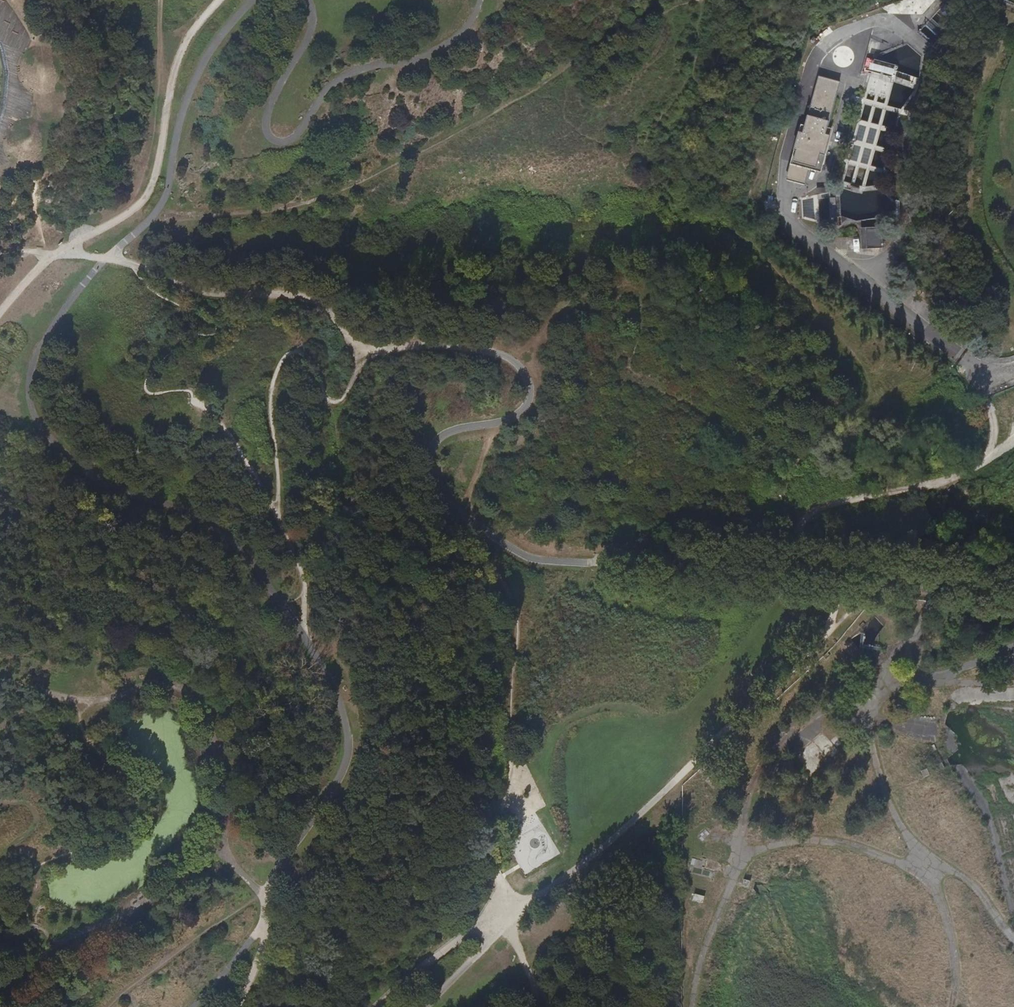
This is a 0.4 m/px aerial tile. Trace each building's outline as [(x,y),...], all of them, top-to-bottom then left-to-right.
[(864,98),(848,164),(871,170),(882,121),(894,124),(897,108),(889,106),(892,94),(904,97),(909,77),(892,73),(893,66),(866,59),(860,86),(875,90),(873,100),(864,98)] [(859,228),(860,248),(881,248),(881,227),(859,228)]
